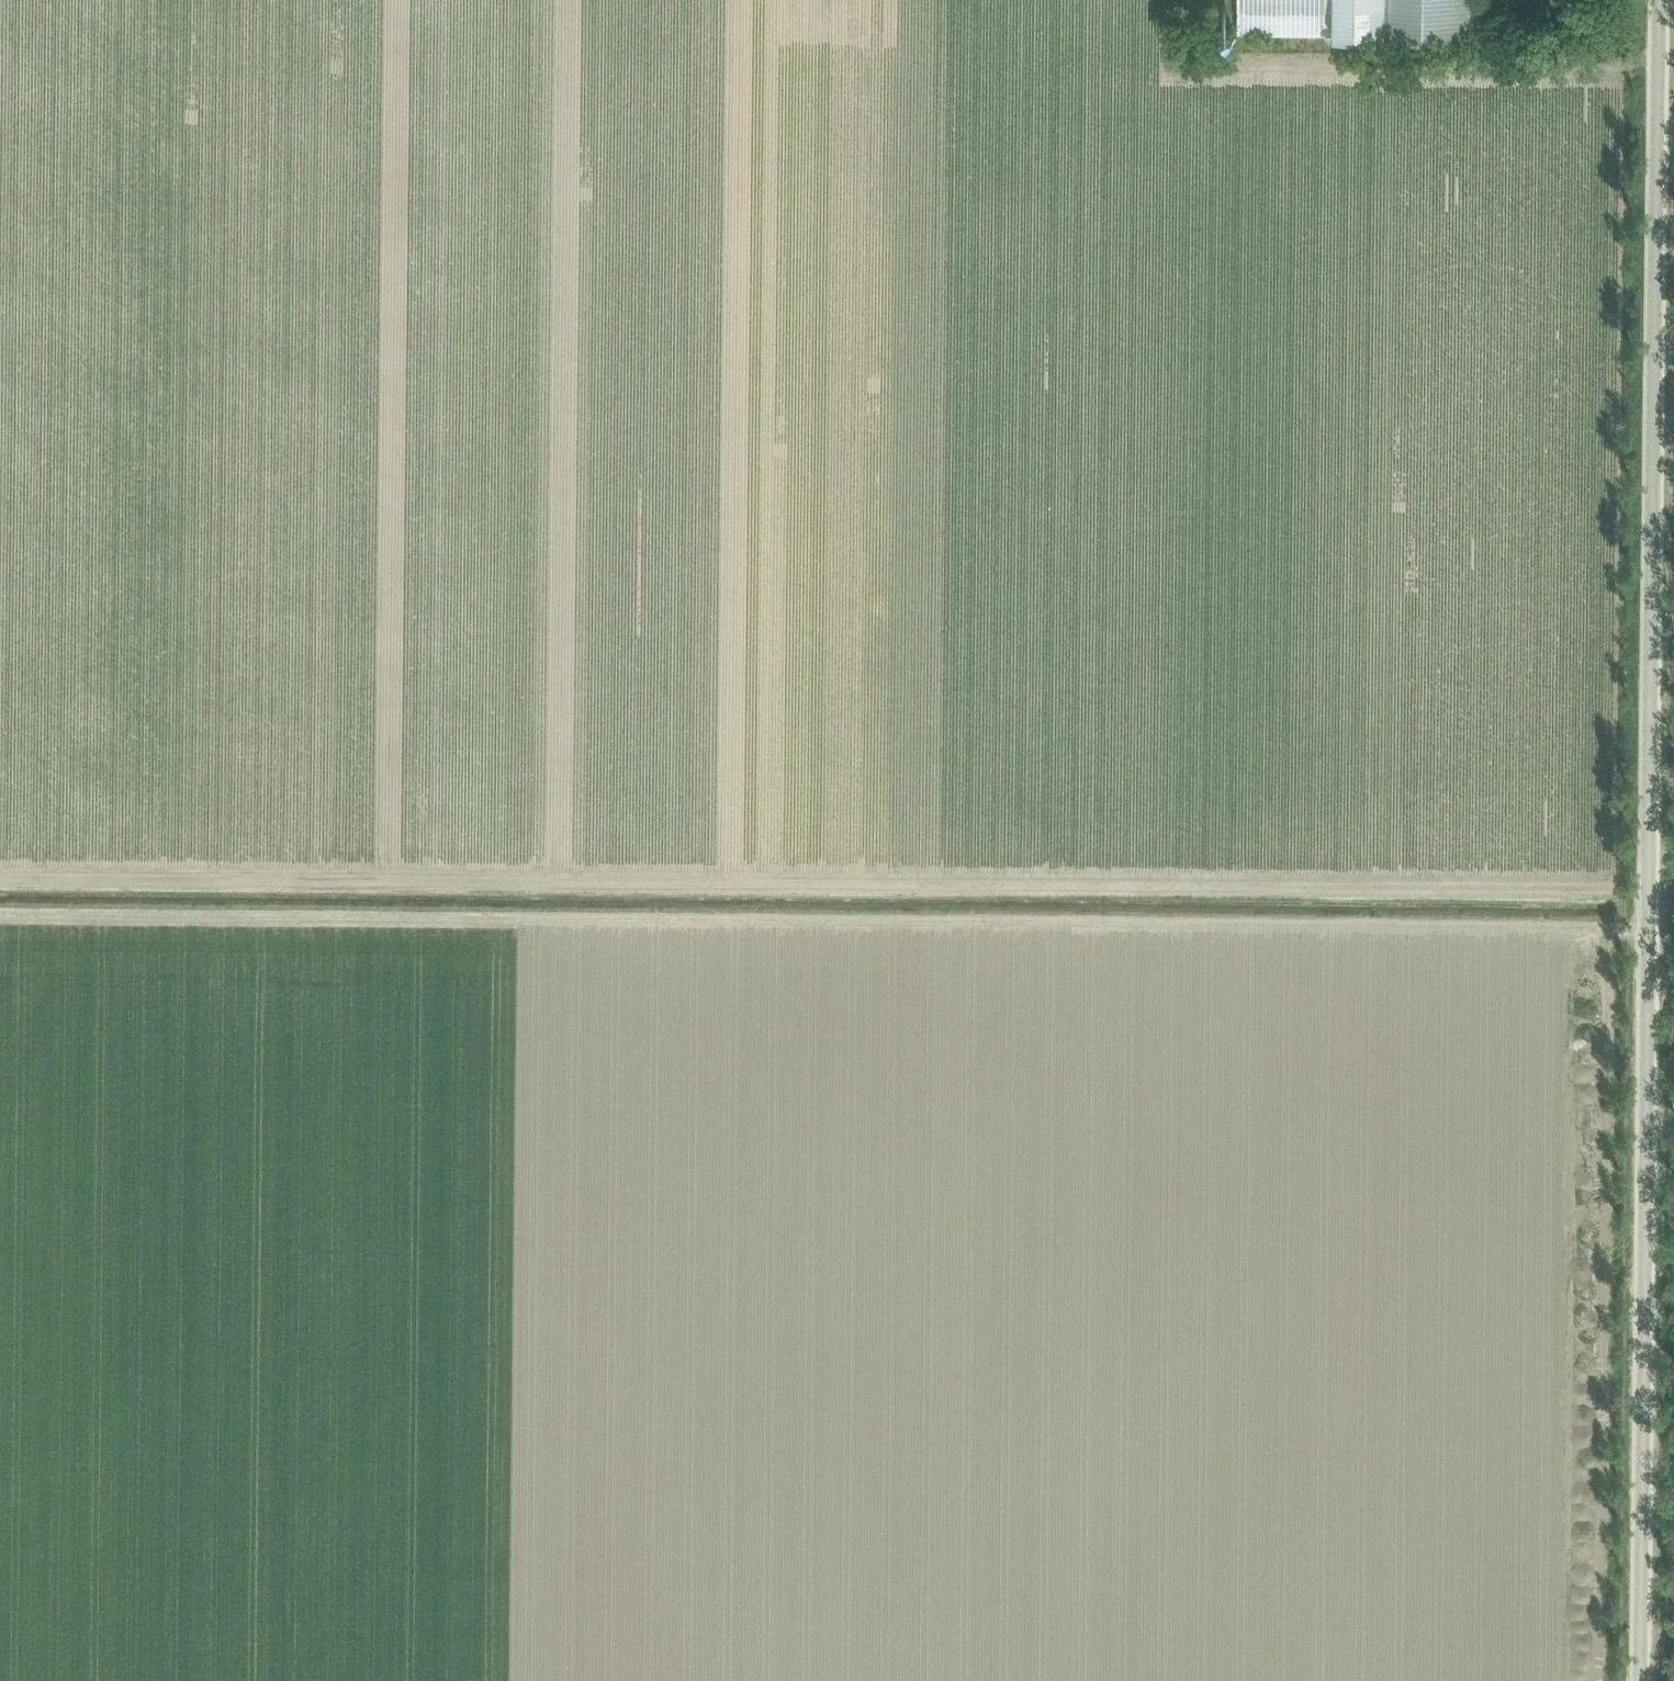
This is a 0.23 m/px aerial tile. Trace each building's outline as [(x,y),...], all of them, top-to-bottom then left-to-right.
[(1238,32),(1463,34),(1463,33),(1463,0),(1239,0),(1238,32)]
